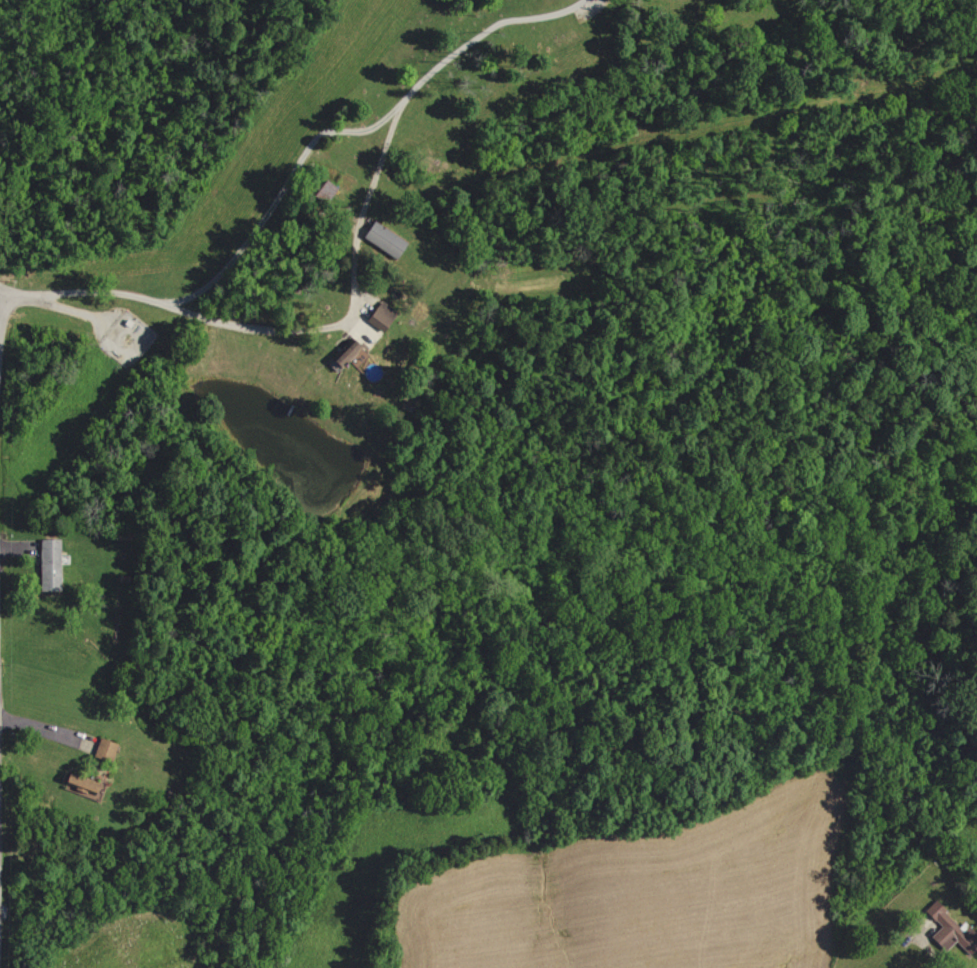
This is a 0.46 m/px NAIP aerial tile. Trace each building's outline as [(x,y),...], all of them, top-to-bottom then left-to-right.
[(407,240),(368,222),(360,240),(399,258),(407,240)] [(395,311),(379,299),(364,320),(380,331),(395,311)] [(366,352),(348,338),(329,362),(340,370),(347,361),(355,367),(366,352)] [(37,591),(58,591),(59,539),(38,539),(37,591)] [(115,744),(98,738),(91,755),(109,762),(115,744)] [(88,794),(91,784),(61,774),(58,783),(88,794)] [(929,939),(942,949),(950,939),(968,953),(976,942),(976,935),(961,922),(958,925),(930,902),(922,912),(939,927),(929,939)]
